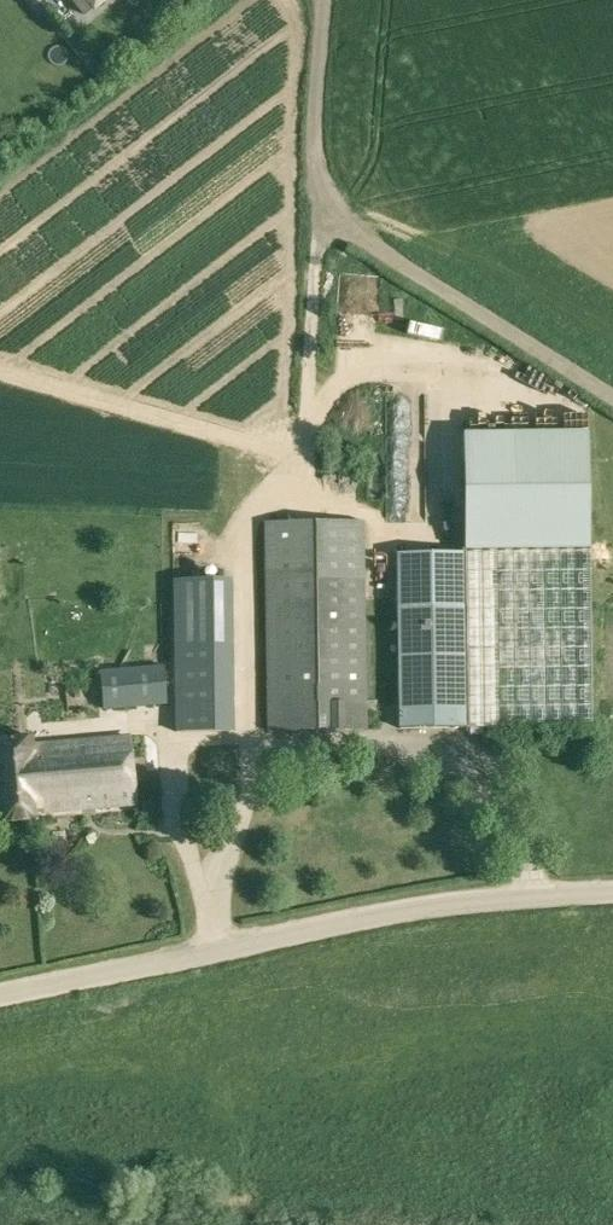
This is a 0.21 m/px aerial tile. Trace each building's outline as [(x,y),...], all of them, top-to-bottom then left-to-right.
[(84,14),(94,6),(102,0),(73,0),(84,14)] [(371,286),(371,265),(352,265),(351,300),(385,301),(386,286),(371,286)] [(406,412),(404,462),(428,463),(430,413),(406,412)] [(578,435),(461,436),(463,553),(579,552),(578,435)] [(265,522),(268,731),(368,729),(365,520),(265,522)] [(400,728),(593,726),(591,552),(579,552),(463,553),(398,554),(400,728)] [(174,575),(177,729),(233,728),(231,576),(174,575)] [(100,670),(103,709),(165,703),(162,665),(100,670)] [(47,745),(36,746),(33,735),(0,738),(0,787),(3,823),(34,820),(34,814),(33,814),(31,786),(50,784),(47,745)] [(130,737),(47,745),(50,784),(31,786),(33,814),(34,814),(136,805),(130,737)]
